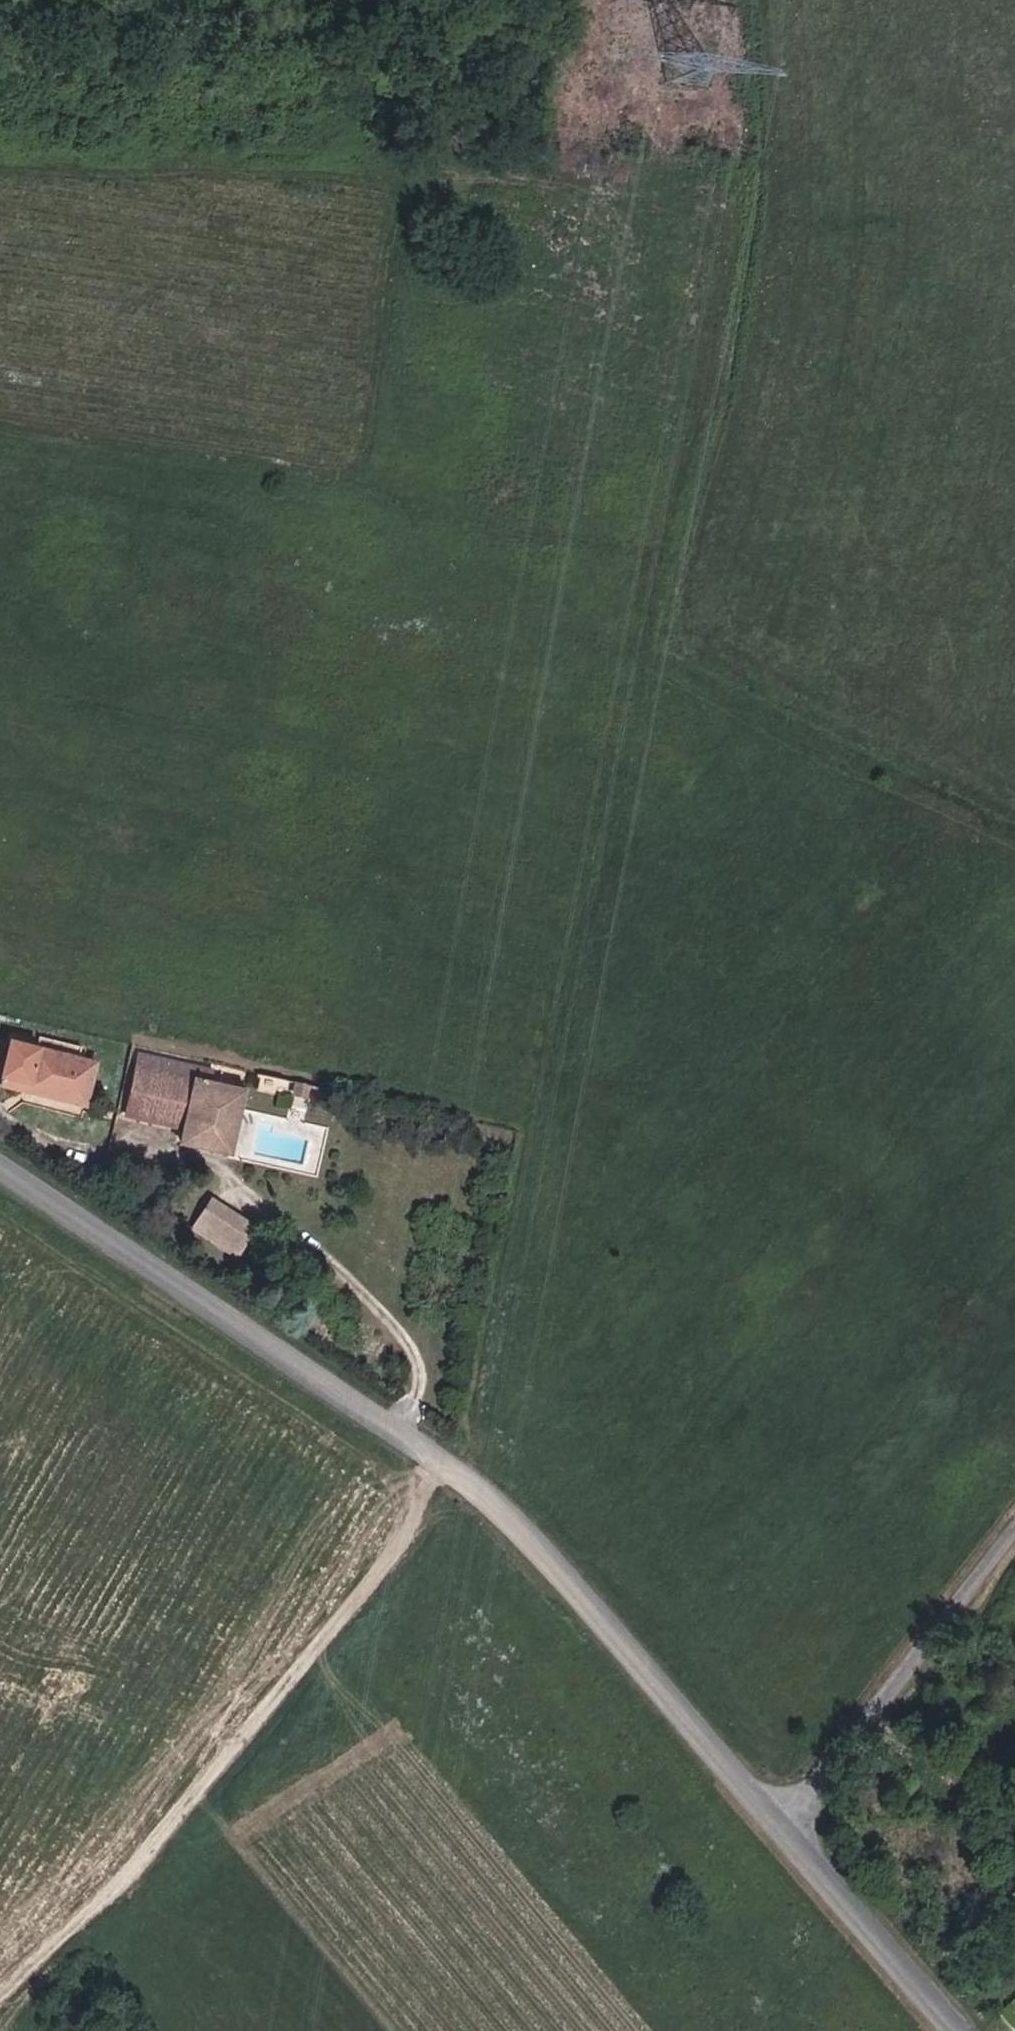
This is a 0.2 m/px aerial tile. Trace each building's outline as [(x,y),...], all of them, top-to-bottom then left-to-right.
[(22,1045),(14,1081),(12,1089),(36,1095),(71,1102),(80,1058),(22,1045)] [(111,1107),(112,1107),(112,1109),(169,1123),(166,1136),(212,1148),(227,1087),(212,1084),(123,1062),(111,1107)] [(191,1226),(232,1253),(253,1221),(212,1195),(191,1226)]
